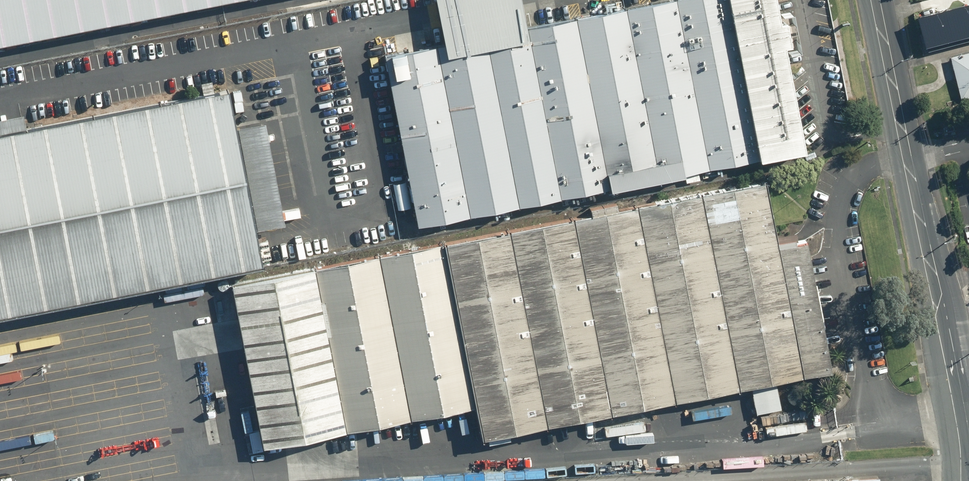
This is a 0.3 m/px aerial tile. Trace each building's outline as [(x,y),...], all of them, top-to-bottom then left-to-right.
[(231,0),(0,0),(0,44),(231,0)] [(404,229),(741,165),(709,0),(669,0),(371,56),(404,229)] [(528,40),(520,0),(434,0),(445,56),(528,40)] [(741,165),(802,153),(773,0),(709,0),(741,165)] [(951,8),(957,41),(968,39),(968,5),(951,8)] [(952,57),(963,103),(968,102),(968,53),(952,57)] [(0,135),(0,315),(247,268),(214,95),(0,135)] [(759,188),(424,252),(460,440),(827,370),(801,237),(769,243),(759,188)] [(424,252),(306,274),(337,434),(455,412),(424,252)] [(306,274),(218,291),(248,452),(337,434),(306,274)]
